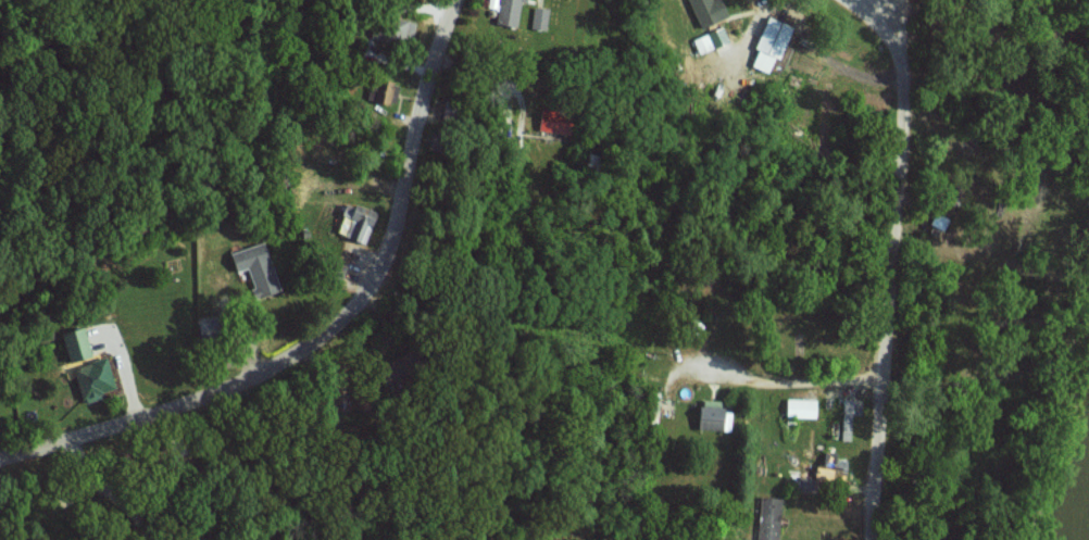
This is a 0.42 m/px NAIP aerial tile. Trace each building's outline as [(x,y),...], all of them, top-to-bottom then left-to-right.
[(522,0),(498,0),(495,22),(517,26),(522,0)] [(702,29),(732,16),(726,0),(690,0),(702,29)] [(548,30),(551,9),(533,6),(530,27),(548,30)] [(771,72),(778,56),(782,58),(796,26),(770,14),(755,47),(761,50),(754,65),(771,72)] [(730,42),(724,27),(694,39),(700,54),(730,42)] [(391,104),(395,81),(376,77),(372,101),(391,104)] [(541,129),(574,137),(579,114),(546,106),(541,129)] [(350,239),(366,240),(368,214),(351,213),(350,239)] [(282,290),(263,240),(231,253),(238,271),(247,268),(259,298),(282,290)] [(96,356),(85,327),(63,335),(74,364),(96,356)] [(85,401),(118,391),(108,357),(75,368),(85,401)] [(818,399),(788,398),(788,417),(818,418),(818,399)] [(853,440),(855,399),(843,398),(842,440),(853,440)] [(726,400),(700,399),(699,429),(724,430),(726,400)] [(850,480),(850,460),(839,460),(840,452),(826,452),(825,464),(816,464),(816,475),(825,475),(825,479),(850,480)] [(758,496),(758,507),(755,507),(755,539),(781,539),(782,497),(758,496)]
